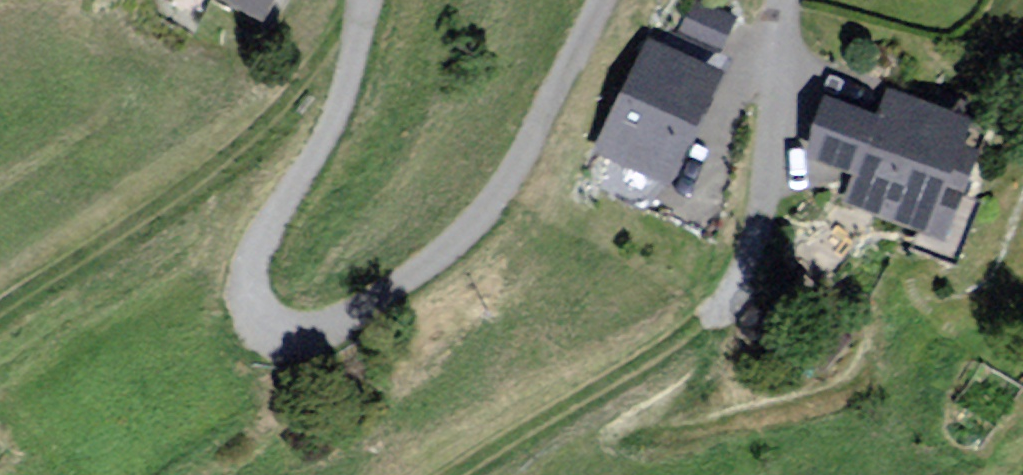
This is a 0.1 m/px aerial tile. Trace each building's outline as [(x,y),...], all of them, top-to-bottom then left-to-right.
[(173,8),(212,30),(226,6),(291,43),(316,0),(177,0),(173,8)] [(745,23),(701,7),(691,33),(736,49),(745,23)] [(751,81),(664,39),(611,150),(698,191),(751,81)] [(970,236),(1005,123),(906,92),(899,112),(851,97),(833,156),(880,171),(869,205),(970,236)]
